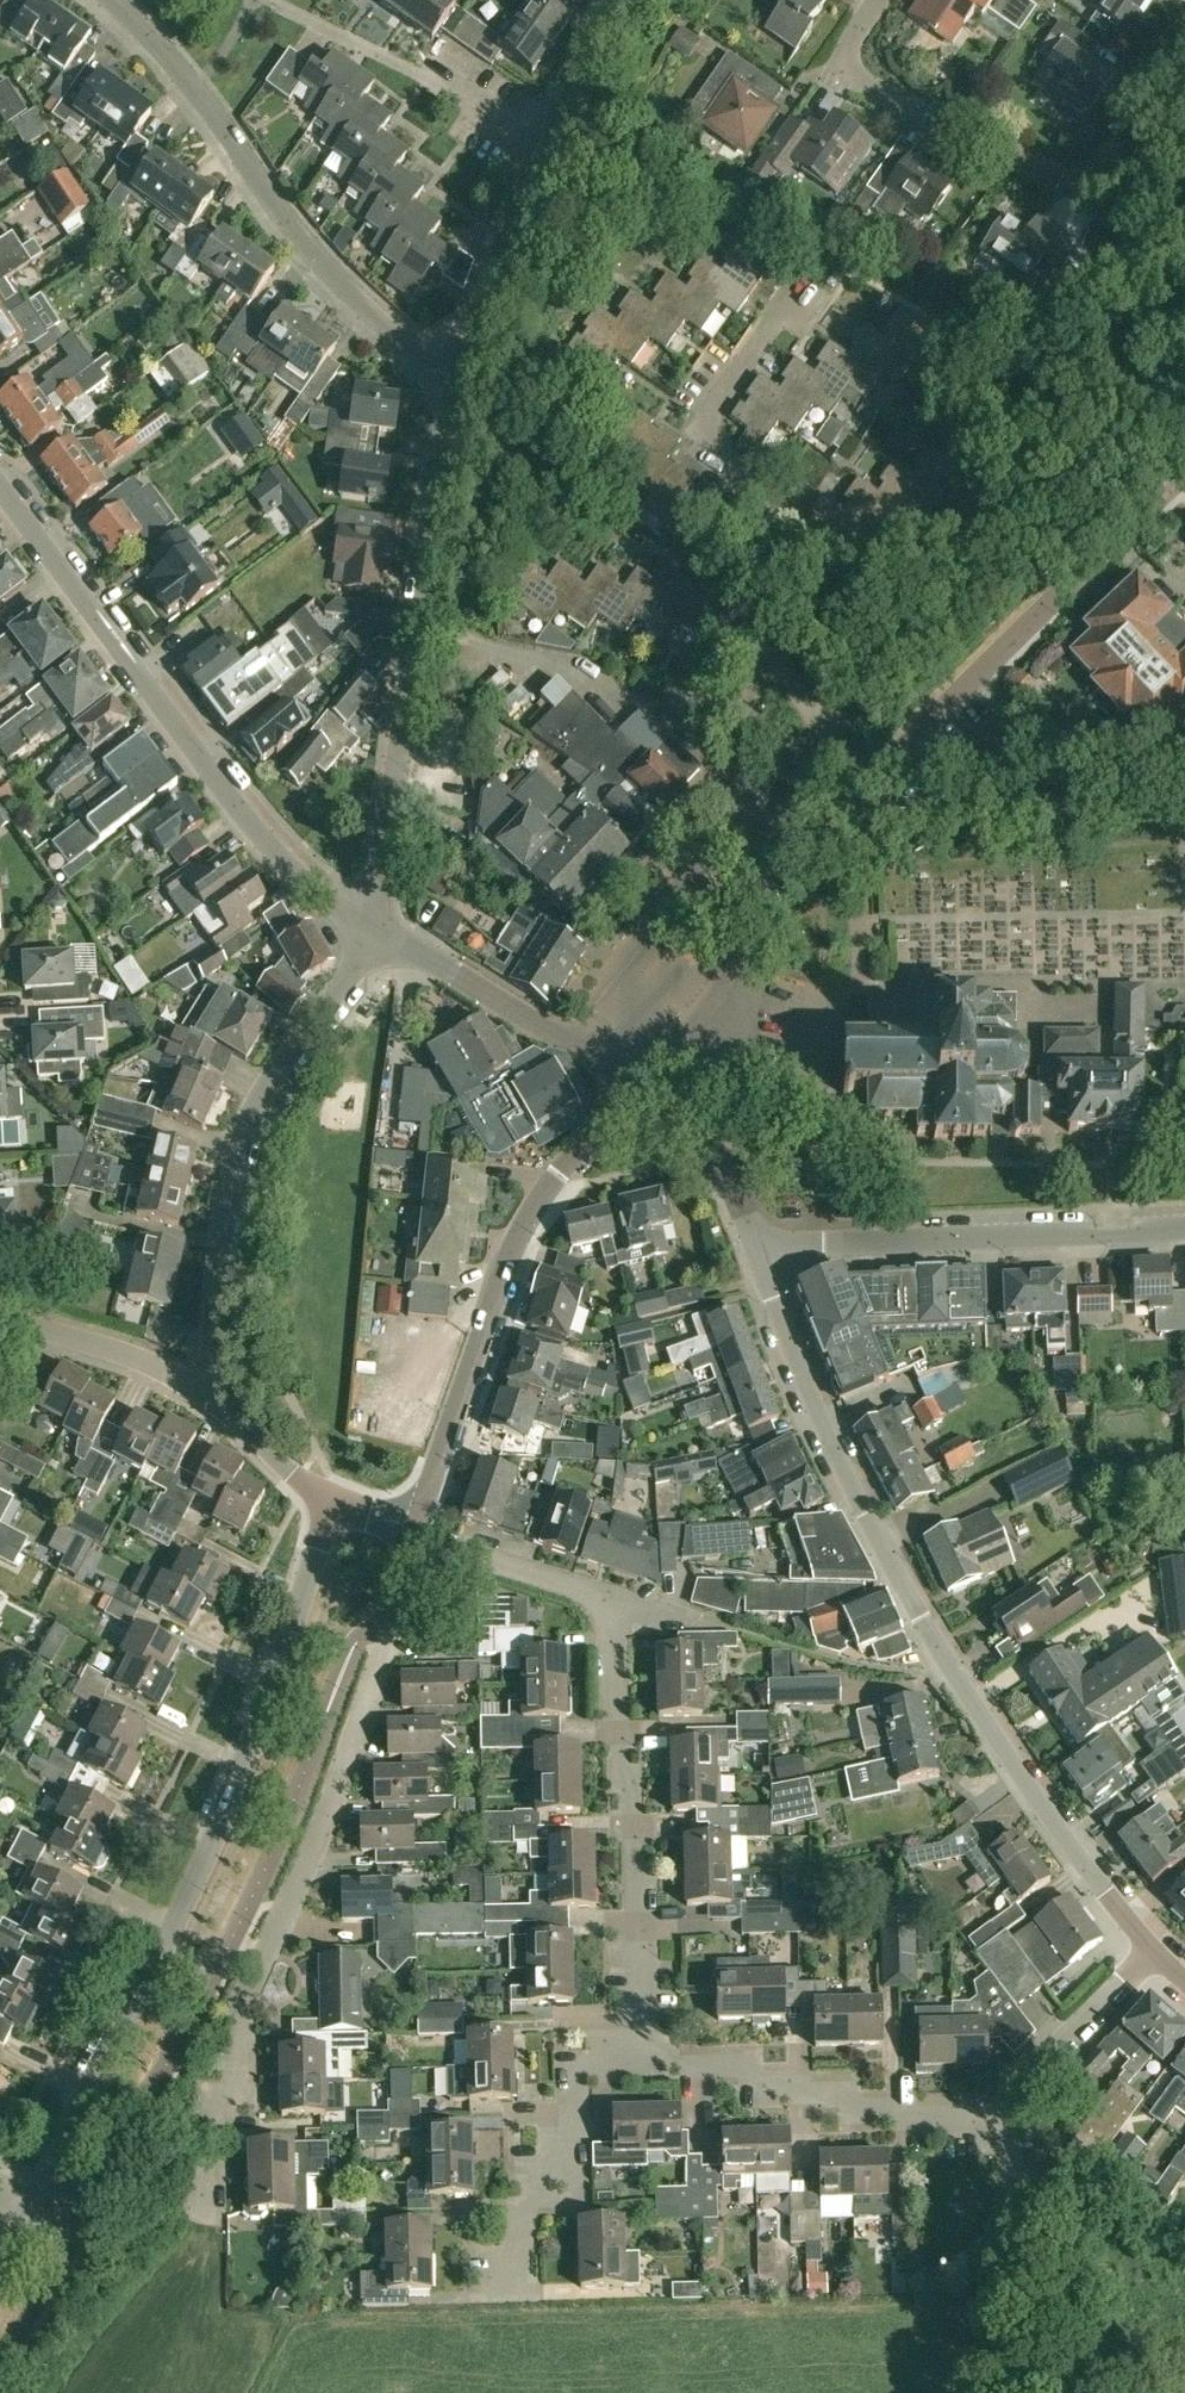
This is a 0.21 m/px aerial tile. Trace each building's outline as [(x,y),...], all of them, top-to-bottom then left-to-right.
[(27,48),(35,37),(45,44),(65,16),(43,0),(36,0),(31,6),(23,18),(4,5),(0,11),(0,28),(27,48)] [(406,22),(421,0),(379,0),(381,1),(380,3),(406,22)] [(406,22),(433,40),(440,29),(455,39),(470,18),(456,8),(457,6),(447,0),(421,0),(406,22)] [(554,0),(535,0),(518,25),(551,48),(571,21),(560,14),(565,7),(554,0)] [(768,27),(800,49),(813,30),(808,27),(825,3),(821,0),(783,0),(778,7),(780,9),(768,27)] [(1026,0),(935,0),(931,5),(924,0),(920,0),(909,15),(939,36),(941,33),(955,43),(975,14),(984,20),(990,11),(1021,33),(1038,9),(1026,0)] [(1156,0),(1100,0),(1095,7),(1098,10),(1089,23),(1105,34),(1114,21),(1132,33),(1156,0)] [(47,95),(61,105),(69,94),(87,67),(97,54),(84,46),(92,35),(65,16),(45,44),(37,55),(62,73),(47,95)] [(455,39),(465,46),(480,25),(470,18),(455,39)] [(1043,78),(1064,93),(1065,102),(1067,108),(1075,113),(1081,113),(1090,111),(1113,78),(1082,56),(1092,42),(1063,21),(1040,54),(1053,63),(1043,78)] [(465,46),(475,54),(491,32),(480,25),(465,46)] [(505,43),(491,32),(475,54),(492,65),(501,52),(533,74),(551,48),(518,25),(505,43)] [(680,28),(668,47),(688,59),(700,41),(680,28)] [(364,99),(372,86),(375,83),(349,64),(335,55),(330,62),(323,73),(317,70),(291,51),(267,85),(290,101),(301,84),(316,94),(328,102),(338,109),(351,90),(364,99)] [(746,156),(761,136),(778,112),(771,107),(782,91),(730,54),(687,114),(746,156)] [(102,129),(126,95),(122,92),(123,89),(123,86),(123,83),(122,80),(121,77),(119,75),(116,73),(114,71),(111,70),(108,70),(105,70),(102,71),(103,73),(104,73),(82,103),(69,94),(61,105),(52,117),(66,127),(70,120),(80,127),(87,119),(102,129)] [(0,87),(0,117),(6,126),(27,112),(7,82),(0,87)] [(393,119),(364,99),(351,90),(338,109),(328,102),(317,117),(316,124),(326,131),(332,128),(321,143),(334,153),(345,136),(357,144),(370,126),(382,135),(393,119)] [(151,113),(126,95),(102,129),(127,147),(114,165),(128,176),(133,169),(147,149),(133,139),(151,113)] [(22,118),(12,125),(26,149),(47,135),(33,112),(28,115),(22,118)] [(834,116),(818,139),(792,121),(745,187),(760,197),(777,172),(785,177),(795,164),(838,194),(873,144),(834,116)] [(47,124),(44,127),(52,141),(58,133),(47,124)] [(398,169),(409,153),(382,135),(370,126),(357,144),(345,136),(334,153),(323,168),(338,179),(350,187),(362,170),(373,178),(386,160),(398,169)] [(38,156),(51,176),(67,167),(54,146),(38,156)] [(905,167),(890,156),(868,188),(853,209),(866,218),(871,210),(892,225),(908,203),(910,205),(905,212),(921,223),(926,216),(929,218),(951,187),(911,159),(905,167)] [(145,204),(158,214),(184,176),(187,173),(173,163),(171,167),(157,157),(143,176),(133,169),(128,176),(102,212),(112,219),(128,196),(143,207),(145,204)] [(426,189),(398,169),(386,160),(373,178),(362,170),(350,187),(365,198),(379,207),(389,213),(402,194),(415,204),(426,189)] [(42,190),(65,226),(93,208),(70,172),(42,190)] [(199,187),(184,176),(158,214),(178,228),(171,238),(169,242),(188,255),(199,239),(205,230),(207,227),(197,220),(213,197),(211,196),(214,192),(201,183),(199,187)] [(417,230),(430,239),(441,222),(415,204),(402,194),(389,213),(379,207),(368,223),(383,233),(395,241),(404,248),(417,230)] [(327,196),(319,207),(329,214),(337,203),(327,196)] [(829,214),(841,223),(849,211),(837,202),(829,214)] [(93,208),(65,226),(73,238),(101,220),(93,208)] [(984,252),(974,266),(997,281),(1006,268),(1027,282),(1042,261),(1055,271),(1051,278),(1057,282),(1064,287),(1069,280),(1071,282),(1088,258),(1078,251),(1081,248),(1083,245),(1082,245),(1048,221),(1047,222),(1036,237),(1028,232),(1008,218),(984,252)] [(345,228),(332,245),(342,256),(356,237),(345,228)] [(422,285),(427,278),(434,268),(439,272),(440,272),(438,275),(453,285),(463,292),(474,262),(460,252),(456,257),(430,239),(417,230),(404,248),(395,241),(384,258),(399,268),(422,285)] [(200,267),(226,285),(249,253),(223,234),(213,249),(199,239),(188,255),(175,273),(189,283),(200,267)] [(721,272),(716,269),(706,282),(726,297),(720,305),(736,316),(763,278),(745,265),(753,254),(736,242),(735,243),(725,236),(716,249),(726,256),(722,261),(726,264),(721,272)] [(43,254),(35,242),(0,265),(0,282),(43,254)] [(274,270),(249,253),(226,285),(216,299),(226,306),(236,292),(251,303),(274,270)] [(691,313),(685,322),(700,333),(720,305),(726,297),(706,282),(716,269),(701,258),(687,278),(692,281),(687,289),(681,286),(671,299),(691,313)] [(651,306),(646,302),(636,315),(656,330),(650,338),(666,349),(685,322),(691,313),(671,299),(681,286),(666,275),(652,295),(656,298),(651,306)] [(616,322),(611,319),(602,331),(622,346),(615,354),(631,365),(650,338),(656,330),(636,315),(646,302),(631,292),(618,311),(621,314),(616,322)] [(6,318),(28,304),(21,294),(6,304),(0,295),(0,322),(6,318)] [(6,318),(0,322),(0,357),(22,343),(24,346),(27,347),(30,347),(32,346),(33,345),(48,336),(46,333),(28,304),(6,318)] [(223,342),(236,351),(260,318),(246,308),(223,342)] [(578,370),(595,382),(615,354),(622,346),(602,331),(611,319),(596,308),(582,327),(587,331),(581,339),(576,336),(566,350),(584,362),(578,370)] [(885,340),(879,335),(868,350),(889,365),(883,372),(899,383),(926,345),(909,333),(916,322),(899,310),(886,329),(890,332),(885,340)] [(287,363),(310,330),(283,312),(273,327),(260,318),(236,351),(250,360),(247,366),(258,373),(272,353),(287,363)] [(48,336),(33,345),(41,357),(73,336),(64,322),(46,333),(48,336)] [(864,399),(883,372),(889,365),(868,350),(879,335),(866,326),(852,346),(856,348),(850,357),(844,353),(833,368),(853,382),(848,388),(864,399)] [(335,348),(310,330),(287,363),(312,380),(335,348)] [(165,336),(163,342),(166,348),(172,350),(178,347),(180,341),(177,335),(171,333),(165,336)] [(939,352),(946,342),(939,336),(932,346),(939,352)] [(54,395),(92,367),(75,342),(62,351),(69,360),(43,379),(49,387),(37,396),(25,380),(0,399),(0,408),(13,425),(43,403),(54,395)] [(182,389),(209,368),(190,343),(163,364),(182,389)] [(819,398),(814,405),(829,416),(848,388),(853,382),(833,368),(844,353),(830,343),(816,363),(821,366),(815,374),(809,369),(799,383),(819,398)] [(61,427),(51,414),(63,406),(66,410),(85,396),(108,379),(102,371),(111,365),(105,357),(92,367),(54,395),(43,403),(13,425),(31,449),(61,427)] [(780,391),(774,387),(763,402),(783,416),(779,423),(794,433),(814,405),(819,398),(799,383),(809,369),(795,360),(781,380),(785,383),(780,391)] [(763,402),(774,387),(760,377),(747,395),(751,398),(745,407),(741,404),(731,418),(748,431),(743,438),(760,450),(779,423),(783,416),(763,402)] [(300,430),(322,397),(308,387),(285,420),(300,430)] [(331,412),(326,441),(352,445),(354,429),(380,432),(394,434),(399,402),(385,400),(386,394),(358,390),(354,416),(331,412)] [(100,456),(89,464),(59,487),(76,510),(106,487),(103,484),(106,482),(99,473),(96,475),(94,472),(106,463),(109,468),(167,425),(158,412),(122,439),(100,456)] [(606,441),(634,461),(642,467),(656,448),(669,457),(680,441),(661,428),(658,432),(650,426),(653,422),(639,412),(626,430),(619,424),(606,441)] [(241,443),(250,455),(265,444),(244,415),(221,432),(233,448),(241,443)] [(826,421),(814,438),(825,446),(838,429),(826,421)] [(292,433),(280,426),(270,442),(281,449),(292,433)] [(59,487),(89,464),(100,456),(122,439),(115,429),(107,435),(105,433),(91,443),(73,443),(71,440),(41,463),(49,474),(47,475),(55,485),(57,484),(59,487)] [(326,441),(322,466),(345,469),(341,498),(383,504),(388,467),(375,465),(349,461),(352,445),(326,441)] [(928,444),(913,465),(918,468),(913,476),(907,472),(896,488),(916,501),(912,508),(928,519),(954,481),(936,468),(945,456),(928,444)] [(672,483),(686,493),(697,477),(678,463),(674,468),(665,462),(669,457),(656,448),(642,467),(634,461),(623,477),(650,496),(658,502),(672,483)] [(912,508),(916,501),(896,488),(907,472),(893,462),(879,482),(883,485),(878,493),(873,489),(862,504),(881,518),(876,525),(892,536),(912,508)] [(111,496),(120,508),(91,530),(112,558),(141,536),(130,520),(142,511),(132,498),(135,496),(140,503),(163,486),(150,467),(132,481),(111,496)] [(281,469),(266,480),(304,532),(319,521),(281,469)] [(876,525),(881,518),(862,504),(873,489),(858,479),(844,498),(848,501),(842,509),(837,505),(827,521),(846,535),(842,542),(857,553),(876,525)] [(683,496),(686,493),(672,483),(658,502),(650,496),(640,511),(678,538),(690,521),(701,529),(714,511),(694,497),(691,502),(683,496)] [(951,506),(953,507),(962,514),(971,502),(960,494),(951,506)] [(804,523),(794,537),(810,549),(805,556),(822,569),(842,542),(846,535),(827,521),(837,505),(823,495),(809,515),(814,518),(809,527),(804,523)] [(369,516),(337,511),(335,528),(338,528),(333,566),(336,566),(333,585),(377,592),(380,570),(387,571),(393,536),(366,533),(369,516)] [(184,532),(155,554),(151,557),(162,572),(147,584),(157,597),(156,598),(168,614),(181,605),(186,612),(217,588),(216,586),(221,582),(204,559),(198,563),(191,553),(196,548),(184,532)] [(565,586),(550,576),(546,582),(539,577),(542,572),(522,558),(510,576),(519,582),(507,599),(548,628),(559,612),(550,606),(565,586)] [(864,558),(858,567),(872,576),(879,567),(864,558)] [(24,584),(21,581),(24,579),(18,571),(15,573),(6,561),(0,565),(0,602),(24,584)] [(586,632),(598,615),(590,611),(602,593),(588,581),(584,586),(576,580),(580,576),(560,562),(550,576),(565,586),(550,606),(559,612),(586,632)] [(599,566),(588,581),(602,593),(590,611),(598,615),(625,635),(636,620),(627,614),(642,593),(628,584),(624,590),(616,585),(619,580),(599,566)] [(663,639),(674,624),(665,617),(680,596),(666,588),(662,594),(654,588),(658,583),(639,569),(628,584),(642,593),(627,614),(636,620),(663,639)] [(705,620),(717,602),(703,592),(700,597),(691,591),(694,587),(676,574),(666,588),(680,596),(665,617),(674,624),(701,643),(713,626),(705,620)] [(1092,685),(1124,718),(1159,684),(1128,653),(1171,612),(1137,577),(1086,627),(1093,634),(1072,655),(1097,681),(1092,685)] [(0,655),(0,673),(2,671),(58,629),(52,622),(55,620),(47,609),(44,612),(42,609),(10,633),(11,633),(1,641),(1,646),(5,651),(0,655)] [(304,644),(320,632),(303,609),(288,622),(292,627),(304,644)] [(1171,612),(1128,653),(1159,684),(1124,718),(1128,714),(1153,741),(1174,720),(1182,728),(1184,725),(1184,629),(1173,617),(1175,616),(1171,612)] [(366,618),(352,630),(369,650),(377,639),(393,640),(395,622),(366,618)] [(270,644),(275,640),(272,636),(262,624),(252,632),(250,628),(238,638),(237,636),(225,645),(219,638),(179,667),(201,697),(201,698),(246,664),(243,661),(247,659),(249,661),(270,644)] [(292,627),(275,640),(270,644),(249,661),(247,659),(243,661),(246,664),(201,698),(227,732),(317,661),(292,627)] [(10,682),(12,680),(21,691),(41,675),(74,651),(72,648),(74,646),(67,636),(64,638),(58,629),(2,671),(0,673),(0,689),(10,682)] [(378,639),(368,654),(386,668),(390,661),(393,641),(378,639)] [(344,726),(376,687),(373,685),(386,668),(368,654),(355,670),(360,674),(328,713),(344,726)] [(0,731),(0,750),(16,737),(20,734),(34,724),(94,677),(89,670),(90,666),(86,661),(82,662),(79,658),(46,685),(27,699),(34,708),(27,713),(25,711),(0,731)] [(34,724),(20,734),(27,742),(29,746),(34,742),(43,736),(45,734),(51,741),(74,723),(109,696),(106,693),(108,689),(104,684),(100,685),(94,677),(34,724)] [(537,730),(532,735),(570,760),(586,771),(594,777),(595,777),(612,788),(614,786),(620,791),(654,824),(657,821),(685,791),(684,790),(702,770),(669,739),(648,718),(639,710),(615,735),(612,738),(569,696),(555,683),(539,700),(545,706),(553,713),(537,730)] [(310,722),(281,689),(258,707),(268,718),(241,742),(244,746),(240,749),(253,764),(257,761),(260,764),(274,752),(277,755),(292,742),(289,739),(310,722)] [(93,754),(95,752),(131,724),(124,715),(126,714),(118,703),(115,705),(113,702),(75,731),(83,741),(74,753),(80,761),(92,752),(93,754)] [(298,788),(315,767),(325,775),(354,740),(326,717),(310,736),(312,738),(282,775),(298,788)] [(0,750),(0,753),(8,763),(25,749),(22,746),(16,737),(0,750)] [(158,758),(143,738),(104,766),(111,776),(83,797),(92,808),(121,786),(158,758)] [(84,774),(71,757),(47,785),(56,796),(84,774)] [(178,785),(158,758),(121,786),(128,795),(93,820),(87,812),(80,817),(83,821),(53,844),(70,866),(61,872),(68,882),(94,863),(87,853),(178,785)] [(570,760),(561,771),(581,790),(594,777),(586,771),(570,760)] [(471,793),(466,834),(478,835),(476,850),(505,878),(507,876),(521,889),(530,881),(567,916),(569,914),(627,853),(637,842),(603,810),(607,804),(620,791),(614,786),(612,788),(595,777),(594,777),(581,790),(568,804),(536,773),(528,782),(514,797),(506,791),(495,780),(487,773),(472,786),(471,793)] [(7,812),(20,803),(8,785),(0,791),(0,801),(7,812)] [(607,804),(603,810),(637,842),(652,826),(654,824),(620,791),(607,804)] [(68,809),(74,818),(88,808),(82,799),(68,809)] [(198,832),(204,827),(186,802),(161,820),(154,811),(128,830),(137,843),(148,835),(166,859),(169,856),(179,869),(210,847),(198,832)] [(7,815),(0,805),(0,834),(14,825),(7,815)] [(173,897),(170,899),(186,921),(194,916),(204,909),(210,904),(242,881),(225,857),(207,870),(187,884),(188,886),(185,888),(173,897)] [(176,876),(164,884),(173,897),(185,888),(176,876)] [(204,909),(194,916),(208,936),(220,927),(224,924),(227,928),(246,914),(265,901),(248,876),(242,881),(210,904),(204,909)] [(59,895),(50,904),(55,909),(62,910),(68,904),(59,895)] [(537,947),(574,971),(585,952),(545,926),(541,934),(538,932),(535,929),(535,926),(537,921),(540,915),(523,905),(510,926),(527,937),(535,942),(539,944),(537,947)] [(446,909),(436,925),(454,936),(464,921),(446,909)] [(271,970),(256,988),(290,1015),(304,998),(293,989),(298,983),(332,963),(309,923),(300,928),(292,915),(269,928),(285,955),(272,971),(271,970)] [(527,937),(510,926),(496,948),(511,958),(523,965),(524,963),(563,988),(574,971),(537,947),(539,944),(535,942),(530,951),(526,950),(524,947),(524,943),(525,940),(527,937)] [(220,927),(208,936),(217,949),(229,940),(220,927)] [(212,952),(192,964),(199,976),(202,981),(227,966),(217,949),(212,952)] [(24,992),(31,992),(52,990),(52,1005),(88,1002),(87,977),(72,978),(71,957),(23,959),(24,992)] [(550,1008),(563,988),(524,963),(523,965),(511,958),(504,968),(489,958),(484,967),(550,1008)] [(125,993),(143,981),(133,964),(114,976),(125,993)] [(187,968),(179,973),(183,980),(192,975),(187,968)] [(197,1002),(259,1039),(271,1018),(239,999),(226,992),(222,998),(205,988),(197,1002)] [(1041,1132),(1041,1107),(1041,1105),(1041,1092),(1039,1092),(1013,1091),(1013,1085),(1014,1084),(1016,1087),(1018,1085),(1017,1083),(1026,1074),(1027,1076),(1029,1074),(1027,1072),(1027,1060),(1029,1058),(1027,1056),(1026,1057),(1018,1049),(1021,1046),(1019,1044),(1016,1046),(1013,1046),(1013,1039),(1011,1037),(1011,1027),(1014,1024),(1016,1024),(1016,997),(992,997),(990,995),(987,997),(972,997),(972,995),(975,992),(973,990),(970,993),(955,993),(955,989),(952,989),(951,993),(937,993),(934,990),(932,992),(934,994),(934,996),(920,996),(917,994),(916,996),(918,998),(918,1012),(903,1012),(903,1004),(900,1004),(900,1011),(887,1011),(887,1007),(884,1007),(884,1011),(879,1011),(870,1011),(868,1009),(866,1011),(868,1013),(868,1026),(859,1026),(851,1032),(851,1043),(845,1043),(843,1041),(841,1043),(844,1046),(844,1069),(844,1088),(842,1091),(845,1097),(850,1097),(856,1104),(869,1104),(868,1116),(866,1119),(868,1121),(870,1118),(885,1119),(885,1122),(888,1122),(888,1119),(902,1119),(902,1125),(905,1125),(905,1119),(918,1119),(918,1132),(916,1134),(918,1136),(920,1134),(935,1134),(935,1137),(933,1139),(935,1141),(938,1138),(971,1138),(974,1141),(976,1139),(972,1135),(988,1135),(990,1137),(1010,1138),(1015,1139),(1021,1134),(1041,1134),(1041,1132)] [(1069,1131),(1107,1131),(1141,1131),(1141,1129),(1161,1129),(1161,1105),(1143,1105),(1144,1031),(1160,1031),(1160,1026),(1151,1026),(1147,1020),(1153,1011),(1147,1002),(1144,1002),(1144,990),(1115,989),(1115,1072),(1098,1072),(1069,1072),(1069,1107),(1069,1131)] [(226,1068),(233,1053),(246,1061),(259,1039),(197,1002),(188,1017),(182,1028),(176,1026),(169,1044),(181,1049),(211,1061),(226,1068)] [(83,1064),(81,1043),(103,1042),(101,1011),(59,1014),(60,1033),(32,1034),(33,1047),(28,1048),(29,1065),(34,1065),(34,1067),(37,1067),(37,1079),(58,1077),(58,1085),(74,1084),(80,1078),(79,1064),(83,1064)] [(441,1048),(429,1055),(441,1074),(457,1102),(459,1104),(470,1097),(483,1090),(480,1085),(510,1067),(522,1060),(524,1059),(517,1046),(513,1048),(503,1032),(493,1038),(483,1022),(441,1048)] [(1041,1092),(1041,1105),(1041,1107),(1069,1107),(1069,1072),(1098,1072),(1098,1029),(1042,1029),(1041,1071),(1040,1071),(1039,1092),(1041,1092)] [(157,1084),(173,1091),(213,1107),(223,1082),(205,1075),(211,1061),(181,1049),(169,1044),(159,1040),(156,1048),(149,1063),(159,1068),(157,1070),(161,1072),(157,1084)] [(1174,1049),(1173,1068),(1183,1068),(1184,1068),(1184,1049),(1174,1049)] [(470,1097),(459,1104),(466,1117),(487,1152),(489,1156),(499,1157),(516,1147),(531,1139),(580,1110),(552,1062),(549,1064),(545,1057),(542,1056),(535,1052),(522,1060),(510,1067),(480,1085),(483,1090),(470,1097)] [(5,1124),(5,1121),(20,1120),(19,1091),(3,1092),(2,1075),(0,1075),(0,1124),(5,1124)] [(213,1107),(173,1091),(157,1084),(152,1096),(161,1100),(156,1112),(203,1132),(213,1107)] [(430,1093),(426,1092),(423,1116),(437,1110),(439,1096),(437,1093),(430,1093)] [(101,1097),(97,1112),(114,1116),(153,1125),(156,1112),(147,1107),(101,1097)] [(423,1116),(419,1153),(432,1155),(437,1110),(423,1116)] [(153,1125),(114,1116),(97,1112),(93,1127),(149,1141),(153,1125)] [(155,1139),(149,1166),(190,1176),(196,1149),(155,1139)] [(88,1192),(97,1158),(99,1149),(85,1146),(70,1188),(88,1192)] [(427,1179),(425,1201),(476,1206),(482,1207),(485,1179),(451,1175),(452,1159),(418,1155),(416,1177),(427,1179)] [(112,1161),(97,1158),(88,1192),(105,1196),(112,1161)] [(149,1166),(143,1191),(184,1201),(190,1176),(149,1166)] [(184,1201),(143,1191),(129,1188),(123,1213),(178,1226),(184,1201)] [(666,1193),(642,1199),(656,1258),(669,1255),(662,1228),(674,1225),(666,1193)] [(625,1265),(656,1258),(642,1199),(616,1205),(627,1252),(623,1253),(625,1265)] [(476,1206),(425,1201),(419,1250),(410,1249),(406,1285),(411,1286),(408,1318),(446,1322),(449,1290),(456,1290),(458,1265),(464,1265),(468,1228),(474,1229),(476,1206)] [(14,1261),(13,1256),(16,1256),(13,1207),(0,1208),(0,1262),(14,1261)] [(617,1256),(620,1267),(625,1265),(623,1253),(617,1255),(612,1237),(614,1237),(607,1210),(565,1221),(572,1249),(600,1241),(605,1259),(617,1256)] [(51,1241),(29,1277),(49,1290),(72,1253),(89,1225),(69,1212),(51,1241)] [(140,1241),(133,1271),(127,1299),(168,1308),(181,1250),(140,1241)] [(554,1273),(581,1282),(587,1266),(560,1257),(554,1273)] [(664,1260),(656,1261),(659,1273),(666,1271),(664,1260)] [(1170,1293),(1169,1263),(1133,1265),(1134,1289),(1130,1289),(1131,1301),(1134,1300),(1134,1305),(1149,1305),(1149,1313),(1156,1313),(1157,1333),(1184,1332),(1184,1293),(1170,1293)] [(929,1376),(917,1382),(918,1383),(932,1376),(989,1362),(983,1272),(876,1276),(877,1281),(848,1282),(843,1268),(794,1287),(840,1401),(914,1372),(909,1359),(920,1355),(929,1376)] [(1027,1270),(1027,1279),(1028,1299),(1033,1299),(1034,1327),(1035,1331),(1048,1331),(1050,1352),(1068,1351),(1064,1268),(1027,1270)] [(581,1282),(554,1273),(544,1269),(526,1325),(531,1327),(530,1330),(568,1342),(580,1304),(591,1307),(588,1284),(581,1282)] [(1035,1331),(1034,1327),(1033,1299),(1028,1299),(1027,1279),(1006,1280),(1007,1297),(1002,1297),(1003,1320),(1008,1319),(1009,1333),(1024,1332),(1035,1331)] [(702,1287),(664,1295),(668,1312),(706,1303),(702,1287)] [(399,1318),(402,1292),(378,1290),(376,1316),(399,1318)] [(1080,1315),(1113,1313),(1112,1290),(1079,1291),(1080,1315)] [(664,1295),(633,1302),(637,1319),(668,1312),(664,1295)] [(672,1367),(690,1361),(717,1350),(747,1339),(737,1311),(707,1323),(704,1316),(693,1320),(700,1339),(666,1352),(672,1367)] [(643,1345),(653,1343),(649,1325),(616,1333),(621,1351),(623,1350),(643,1345)] [(1000,1329),(989,1329),(990,1362),(1016,1360),(1015,1347),(1001,1348),(1000,1329)] [(517,1348),(513,1360),(587,1383),(591,1370),(559,1360),(562,1350),(524,1338),(520,1349),(517,1348)] [(728,1377),(758,1365),(747,1339),(717,1350),(690,1361),(694,1374),(712,1367),(717,1380),(728,1377)] [(643,1345),(623,1350),(629,1378),(650,1373),(643,1345)] [(1062,1357),(1066,1406),(1083,1405),(1081,1377),(1083,1377),(1082,1358),(1080,1358),(1080,1356),(1062,1357)] [(618,1392),(587,1383),(513,1360),(509,1374),(512,1378),(509,1387),(528,1393),(529,1389),(547,1395),(550,1387),(583,1398),(583,1394),(614,1404),(618,1392)] [(727,1407),(738,1403),(768,1392),(758,1365),(728,1377),(717,1380),(723,1397),(727,1407)] [(65,1425),(84,1388),(87,1382),(59,1367),(37,1410),(65,1425)] [(626,1399),(644,1392),(639,1381),(621,1388),(626,1399)] [(69,1474),(84,1482),(97,1457),(86,1451),(111,1402),(84,1388),(65,1425),(61,1432),(76,1440),(74,1443),(71,1458),(76,1461),(69,1474)] [(727,1407),(710,1414),(698,1419),(703,1431),(743,1416),(748,1431),(778,1420),(768,1392),(738,1403),(727,1407)] [(502,1395),(491,1430),(526,1441),(532,1423),(560,1432),(565,1416),(502,1395)] [(706,1403),(710,1414),(727,1407),(723,1397),(706,1403)] [(946,1426),(943,1420),(934,1403),(916,1413),(928,1435),(946,1426)] [(899,1428),(914,1420),(906,1406),(856,1432),(866,1452),(902,1434),(899,1428)] [(139,1472),(144,1463),(162,1428),(133,1413),(111,1457),(139,1472)] [(164,1491),(174,1470),(193,1434),(166,1420),(162,1428),(144,1463),(154,1468),(147,1482),(164,1491)] [(640,1425),(629,1429),(635,1442),(645,1438),(640,1425)] [(598,1429),(596,1460),(618,1461),(620,1430),(598,1429)] [(866,1452),(887,1492),(923,1474),(902,1434),(866,1452)] [(939,1453),(945,1463),(970,1451),(965,1440),(939,1453)] [(648,1466),(649,1468),(653,1481),(654,1484),(718,1471),(715,1465),(719,1464),(739,1504),(805,1471),(789,1442),(755,1460),(749,1449),(733,1457),(729,1449),(648,1466)] [(551,1445),(551,1461),(591,1463),(592,1447),(551,1445)] [(212,1450),(190,1492),(219,1507),(233,1478),(240,1464),(212,1450)] [(1061,1450),(1029,1465),(1043,1497),(1075,1482),(1061,1450)] [(976,1462),(970,1451),(945,1463),(950,1474),(976,1462)] [(19,1453),(12,1467),(38,1481),(45,1467),(19,1453)] [(111,1464),(97,1457),(84,1482),(98,1489),(111,1464)] [(548,1463),(541,1488),(552,1491),(561,1463),(548,1463)] [(525,1539),(537,1503),(538,1501),(513,1493),(518,1477),(515,1476),(479,1464),(461,1517),(525,1539)] [(625,1479),(653,1481),(649,1468),(613,1466),(610,1498),(622,1500),(625,1479)] [(933,1493),(931,1488),(942,1482),(934,1469),(923,1474),(887,1492),(898,1511),(933,1493)] [(747,1520),(751,1518),(776,1504),(782,1515),(800,1505),(805,1514),(822,1504),(805,1471),(739,1504),(747,1520)] [(233,1478),(219,1507),(212,1520),(241,1534),(262,1493),(233,1478)] [(0,1525),(12,1501),(0,1494),(0,1524),(0,1525)] [(145,1520),(159,1527),(172,1502),(158,1494),(145,1520)] [(537,1503),(525,1539),(542,1545),(541,1548),(572,1558),(589,1510),(546,1496),(542,1505),(537,1503)] [(173,1534),(180,1520),(186,1509),(172,1502),(159,1527),(173,1534)] [(72,1508),(67,1505),(58,1508),(55,1515),(66,1520),(72,1508)] [(925,1540),(949,1593),(1013,1564),(990,1511),(925,1540)] [(684,1522),(684,1525),(684,1531),(706,1528),(705,1516),(684,1522)] [(173,1534),(159,1527),(145,1520),(138,1534),(166,1548),(173,1534)] [(205,1533),(180,1520),(173,1534),(198,1547),(205,1533)] [(875,1584),(840,1520),(795,1525),(778,1531),(786,1550),(781,1555),(783,1561),(789,1559),(791,1569),(789,1569),(789,1582),(841,1583),(864,1584),(875,1584)] [(66,1557),(78,1533),(70,1529),(59,1523),(47,1548),(66,1557)] [(26,1538),(0,1525),(0,1524),(0,1543),(4,1545),(18,1553),(26,1538)] [(641,1540),(610,1529),(595,1524),(583,1558),(642,1579),(664,1587),(662,1576),(662,1570),(659,1546),(641,1540)] [(676,1562),(682,1561),(684,1531),(684,1525),(657,1526),(659,1546),(662,1570),(677,1569),(676,1562)] [(706,1528),(684,1531),(682,1561),(751,1556),(749,1525),(706,1528)] [(4,1545),(0,1543),(0,1561),(11,1567),(18,1553),(4,1545)] [(183,1554),(169,1581),(201,1599),(211,1603),(225,1576),(183,1554)] [(83,1566),(66,1557),(59,1570),(76,1579),(83,1566)] [(201,1599),(169,1581),(160,1577),(146,1604),(188,1626),(201,1599)] [(1044,1607),(1032,1590),(994,1616),(993,1616),(997,1623),(995,1625),(1003,1637),(1005,1635),(1010,1642),(1011,1642),(1010,1641),(1013,1639),(1021,1650),(1028,1645),(1028,1646),(1029,1645),(1028,1645),(1085,1607),(1086,1607),(1085,1606),(1102,1595),(1090,1578),(1084,1583),(1083,1582),(1044,1607)] [(698,1581),(691,1604),(735,1618),(744,1582),(698,1581)] [(872,1596),(864,1595),(864,1584),(841,1583),(841,1587),(808,1586),(808,1612),(817,1643),(893,1612),(884,1591),(873,1596),(872,1596)] [(760,1611),(808,1612),(808,1586),(746,1584),(745,1615),(760,1615),(760,1611)] [(127,1627),(134,1613),(109,1600),(102,1614),(127,1627)] [(508,1652),(508,1631),(508,1629),(502,1629),(502,1606),(507,1606),(507,1602),(475,1602),(476,1656),(503,1657),(504,1673),(521,1673),(521,1686),(565,1685),(564,1652),(537,1652),(508,1652)] [(902,1635),(893,1612),(817,1643),(818,1648),(840,1654),(844,1652),(842,1647),(856,1641),(860,1651),(884,1642),(892,1661),(913,1652),(902,1635)] [(1168,1616),(1172,1642),(1184,1640),(1184,1614),(1168,1616)] [(42,1647),(56,1654),(68,1632),(55,1624),(42,1647)] [(120,1654),(127,1658),(162,1676),(176,1648),(134,1626),(120,1654)] [(657,1650),(658,1684),(701,1682),(701,1669),(719,1668),(719,1650),(738,1649),(738,1635),(735,1634),(706,1634),(706,1648),(657,1650)] [(1030,1673),(1050,1702),(1048,1703),(1058,1717),(1059,1716),(1079,1746),(1176,1679),(1147,1637),(1092,1675),(1074,1649),(1063,1657),(1060,1652),(1030,1673)] [(457,1640),(457,1656),(475,1656),(475,1640),(457,1640)] [(168,1679),(162,1676),(127,1658),(120,1654),(107,1679),(109,1680),(107,1683),(113,1686),(156,1708),(170,1680),(168,1679)] [(83,1667),(76,1681),(102,1695),(107,1683),(109,1680),(107,1679),(83,1667)] [(789,1673),(773,1673),(773,1681),(789,1681),(789,1673)] [(437,1709),(437,1723),(439,1724),(467,1723),(467,1707),(453,1707),(452,1675),(404,1676),(404,1710),(437,1709)] [(841,1680),(769,1682),(770,1706),(841,1704),(841,1680)] [(87,1736),(95,1740),(130,1759),(145,1730),(96,1705),(102,1695),(76,1681),(69,1695),(92,1707),(87,1717),(95,1721),(87,1736)] [(701,1682),(658,1684),(659,1717),(702,1715),(701,1682)] [(565,1685),(521,1686),(522,1719),(533,1719),(565,1718),(565,1715),(570,1715),(570,1688),(565,1688),(565,1685)] [(860,1724),(864,1741),(887,1736),(887,1738),(930,1729),(924,1699),(858,1713),(860,1724)] [(1158,1730),(1143,1741),(1154,1756),(1139,1767),(1151,1783),(1130,1799),(1136,1808),(1184,1772),(1184,1748),(1159,1709),(1149,1716),(1158,1730)] [(737,1713),(737,1729),(769,1728),(769,1713),(737,1713)] [(481,1720),(481,1735),(512,1734),(512,1719),(481,1720)] [(440,1732),(439,1724),(437,1723),(389,1724),(390,1757),(425,1756),(425,1770),(426,1772),(454,1771),(454,1751),(440,1732)] [(29,1749),(35,1736),(17,1727),(11,1739),(29,1749)] [(769,1744),(769,1728),(737,1729),(738,1745),(769,1744)] [(671,1745),(672,1778),(715,1777),(715,1764),(731,1763),(730,1745),(738,1745),(737,1729),(714,1729),(714,1744),(671,1745)] [(890,1748),(892,1762),(935,1753),(930,1729),(887,1738),(887,1736),(864,1741),(867,1753),(890,1748)] [(1125,1788),(1117,1777),(1121,1774),(1106,1755),(1119,1745),(1110,1731),(1061,1767),(1085,1801),(1087,1800),(1094,1810),(1125,1788)] [(481,1735),(481,1750),(513,1749),(512,1734),(481,1735)] [(51,1749),(44,1763),(70,1776),(76,1764),(81,1767),(80,1768),(123,1791),(138,1763),(130,1759),(95,1740),(89,1751),(73,1742),(65,1756),(51,1749)] [(536,1748),(536,1782),(580,1781),(579,1747),(536,1748)] [(935,1753),(892,1762),(868,1767),(873,1792),(898,1787),(897,1784),(940,1775),(935,1753)] [(801,1756),(773,1762),(777,1781),(805,1775),(801,1756)] [(112,1812),(69,1790),(64,1787),(70,1776),(44,1763),(32,1757),(27,1767),(42,1774),(40,1778),(61,1789),(56,1798),(63,1801),(55,1818),(63,1822),(97,1840),(112,1812)] [(468,1758),(468,1769),(480,1769),(480,1758),(468,1758)] [(427,1799),(426,1772),(425,1770),(375,1771),(376,1804),(411,1804),(411,1817),(413,1818),(455,1817),(455,1798),(427,1799)] [(715,1777),(672,1778),(673,1812),(695,1811),(695,1825),(708,1825),(771,1823),(771,1809),(716,1810),(716,1796),(721,1795),(721,1776),(715,1777)] [(806,1799),(802,1780),(771,1786),(772,1827),(796,1822),(792,1802),(806,1799)] [(537,1814),(541,1814),(580,1813),(580,1781),(536,1782),(537,1814)] [(458,1810),(473,1810),(473,1797),(458,1798),(458,1810)] [(1118,1838),(1136,1862),(1164,1841),(1176,1832),(1166,1820),(1158,1808),(1118,1838)] [(483,1815),(483,1830),(515,1829),(514,1815),(483,1815)] [(411,1817),(381,1818),(362,1818),(362,1851),(398,1851),(398,1864),(447,1863),(446,1845),(414,1846),(413,1818),(411,1817)] [(92,1872),(93,1868),(97,1870),(101,1868),(107,1858),(105,1853),(102,1852),(106,1844),(97,1840),(63,1822),(49,1849),(92,1872)] [(685,1838),(686,1872),(729,1871),(728,1837),(739,1837),(739,1839),(771,1838),(771,1823),(708,1825),(708,1838),(685,1838)] [(990,1889),(1004,1878),(1033,1858),(1016,1834),(988,1854),(967,1824),(942,1842),(896,1850),(908,1866),(966,1856),(990,1889)] [(515,1829),(483,1830),(484,1845),(515,1845),(515,1829)] [(13,1845),(38,1857),(45,1843),(20,1830),(13,1845)] [(1164,1841),(1136,1862),(1152,1884),(1184,1859),(1184,1844),(1176,1832),(1164,1841)] [(550,1876),(593,1875),(592,1841),(528,1843),(528,1864),(549,1863),(550,1876)] [(33,1905),(44,1910),(65,1921),(79,1893),(37,1871),(35,1874),(31,1872),(38,1857),(13,1845),(6,1859),(29,1871),(25,1880),(31,1883),(23,1899),(33,1905)] [(1005,1932),(1006,1931),(1025,1917),(1017,1906),(1050,1882),(1033,1858),(1004,1878),(1012,1889),(1002,1896),(1011,1908),(968,1939),(977,1952),(1005,1932)] [(484,1880),(484,1863),(455,1863),(456,1886),(469,1885),(484,1885),(484,1880)] [(782,1901),(744,1902),(744,1889),(753,1889),(752,1870),(729,1871),(686,1872),(687,1905),(741,1904),(741,1919),(783,1918),(782,1901)] [(888,1873),(866,1873),(867,1899),(889,1898),(888,1873)] [(594,1908),(593,1875),(550,1876),(550,1894),(534,1894),(530,1898),(530,1910),(516,1910),(517,1924),(536,1924),(536,1909),(594,1908)] [(1184,1917),(1184,1878),(1166,1899),(1184,1917)] [(486,1936),(485,1925),(485,1909),(485,1904),(469,1904),(412,1906),(412,1907),(410,1907),(399,1907),(399,1902),(394,1898),(391,1898),(390,1880),(343,1881),(344,1919),(379,1918),(379,1941),(407,1940),(415,1940),(415,1937),(486,1936)] [(484,1885),(485,1892),(501,1891),(501,1880),(484,1880),(484,1885)] [(1064,1970),(1069,1967),(1103,1941),(1070,1898),(1036,1923),(1037,1924),(1013,1941),(1006,1931),(1005,1932),(1044,1986),(1064,1970)] [(782,1901),(783,1918),(783,1934),(797,1933),(796,1900),(782,1901)] [(796,1900),(797,1933),(813,1933),(812,1900),(796,1900)] [(65,1921),(44,1910),(33,1905),(21,1930),(1,1919),(0,1921),(0,1937),(19,1946),(24,1936),(71,1960),(86,1932),(65,1921)] [(485,1925),(517,1924),(516,1910),(516,1909),(485,1909),(485,1925)] [(783,1934),(783,1918),(741,1919),(742,1935),(783,1934)] [(527,1957),(527,1971),(571,1971),(570,1936),(517,1938),(517,1924),(485,1925),(486,1936),(486,1940),(510,1940),(510,1957),(527,1957)] [(899,1957),(898,1925),(883,1925),(884,1986),(900,1986),(899,1957)] [(899,1957),(900,1986),(914,1985),(913,1925),(898,1925),(899,1957)] [(975,1954),(991,1975),(1015,2007),(1044,1986),(1005,1932),(977,1952),(975,1954)] [(4,1988),(38,2006),(46,2010),(61,1982),(13,1957),(19,1946),(0,1937),(0,1955),(3,1956),(1,1960),(9,1971),(12,1973),(4,1988)] [(408,1947),(407,1940),(379,1941),(380,1948),(408,1947)] [(321,1959),(322,2022),(322,2030),(360,2030),(359,1958),(321,1959)] [(750,1961),(750,1976),(751,2019),(753,2019),(753,2023),(756,2026),(764,2026),(768,2023),(767,2018),(784,2018),(783,2009),(783,1975),(782,1975),(769,1975),(769,1959),(750,1959),(750,1961)] [(717,1976),(718,2019),(751,2019),(750,1976),(750,1961),(732,1961),(732,1976),(717,1976)] [(571,1977),(571,1971),(527,1971),(527,1987),(509,1987),(510,2000),(572,1998),(572,1997),(578,1995),(579,1989),(579,1984),(577,1978),(571,1977)] [(969,2008),(952,2009),(953,2067),(986,2066),(986,2040),(1000,2040),(1000,2042),(1013,2056),(1035,2035),(1015,2007),(991,1975),(978,1985),(981,1999),(969,2008)] [(816,2046),(849,2045),(848,2001),(831,2002),(831,1997),(827,1997),(827,1984),(814,1985),(816,2046)] [(10,2027),(24,2034),(38,2006),(4,1988),(0,1986),(0,2021),(10,2027)] [(1119,2050),(1131,2061),(1174,2016),(1153,1997),(1137,2014),(1134,2012),(1109,2041),(1107,2040),(1078,2072),(1090,2083),(1119,2050)] [(881,2000),(848,2001),(849,2045),(882,2045),(881,2000)] [(417,2006),(418,2021),(463,2020),(462,2005),(417,2006)] [(944,2067),(953,2067),(952,2009),(914,2009),(914,2026),(919,2026),(919,2051),(915,2051),(915,2074),(944,2073),(944,2067)] [(1174,2016),(1131,2061),(1123,2070),(1126,2073),(1067,2150),(1093,2169),(1109,2148),(1145,2100),(1127,2087),(1154,2057),(1162,2063),(1184,2037),(1184,2026),(1174,2016)] [(463,2020),(418,2021),(418,2036),(463,2035),(463,2020)] [(3,2048),(10,2035),(7,2034),(10,2027),(0,2021),(0,2047),(3,2048)] [(467,2034),(469,2068),(512,2067),(510,2033),(467,2034)] [(361,2050),(361,2035),(311,2036),(312,2049),(280,2050),(281,2084),(324,2083),(336,2082),(336,2051),(361,2050)] [(1184,2097),(1184,2055),(1173,2072),(1183,2080),(1174,2080),(1148,2117),(1163,2127),(1165,2123),(1178,2106),(1184,2099),(1184,2097)] [(448,2099),(451,2099),(451,2101),(518,2099),(518,2101),(519,2101),(518,2075),(520,2075),(520,2074),(512,2074),(512,2067),(469,2068),(469,2084),(448,2085),(448,2099)] [(390,2072),(391,2103),(407,2102),(411,2102),(410,2072),(390,2072)] [(324,2083),(281,2084),(282,2116),(325,2115),(324,2083)] [(389,2114),(389,2118),(421,2117),(421,2102),(411,2102),(407,2102),(391,2103),(389,2103),(389,2114)] [(680,2141),(680,2133),(679,2109),(677,2109),(677,2104),(654,2105),(654,2110),(646,2110),(647,2153),(664,2152),(671,2159),(685,2159),(689,2158),(689,2157),(688,2141),(680,2141)] [(647,2168),(647,2153),(646,2110),(612,2111),(613,2145),(592,2145),(593,2169),(627,2168),(647,2168)] [(390,2129),(389,2118),(389,2114),(358,2114),(359,2129),(390,2129)] [(389,2118),(390,2129),(390,2134),(421,2133),(421,2117),(389,2118)] [(390,2144),(390,2134),(390,2129),(359,2129),(359,2145),(390,2144)] [(427,2131),(428,2164),(471,2163),(470,2129),(427,2131)] [(740,2177),(757,2176),(756,2133),(723,2134),(723,2138),(719,2140),(724,2148),(724,2168),(702,2168),(703,2189),(718,2189),(725,2188),(725,2191),(736,2191),(736,2182),(740,2182),(740,2177)] [(756,2133),(757,2176),(790,2176),(789,2133),(756,2133)] [(307,2144),(292,2145),(249,2146),(250,2180),(308,2178),(307,2144)] [(1132,2161),(1116,2149),(1099,2172),(1115,2184),(1132,2161)] [(1181,2157),(1176,2154),(1163,2173),(1159,2179),(1149,2196),(1164,2206),(1183,2177),(1184,2179),(1184,2151),(1181,2157)] [(886,2154),(853,2155),(854,2199),(887,2198),(886,2154)] [(821,2200),(854,2199),(853,2155),(819,2156),(821,2200)] [(1139,2211),(1143,2204),(1149,2196),(1159,2179),(1144,2169),(1132,2162),(1115,2186),(1128,2196),(1130,2205),(1139,2211)] [(472,2196),(471,2163),(428,2164),(429,2180),(411,2181),(406,2186),(407,2198),(472,2196)] [(304,2231),(335,2230),(335,2214),(308,2215),(308,2178),(250,2180),(251,2195),(244,2203),(245,2212),(251,2218),(260,2218),(268,2212),(274,2212),(274,2230),(304,2229),(304,2231)] [(689,2221),(704,2220),(703,2189),(688,2190),(689,2205),(689,2221)] [(718,2189),(703,2189),(704,2220),(719,2220),(718,2189)] [(656,2191),(657,2206),(689,2205),(688,2190),(686,2190),(656,2191)] [(335,2214),(366,2213),(366,2198),(334,2198),(335,2214)] [(893,2242),(909,2242),(908,2203),(892,2203),(893,2242)] [(657,2222),(689,2221),(689,2205),(657,2206),(657,2222)] [(820,2212),(806,2213),(807,2244),(821,2244),(820,2212)] [(366,2213),(335,2214),(335,2230),(367,2229),(366,2213)] [(790,2244),(807,2244),(806,2213),(790,2213),(790,2244)] [(624,2221),(595,2222),(580,2222),(581,2256),(625,2255),(624,2221)] [(387,2226),(388,2260),(431,2259),(431,2225),(387,2226)] [(807,2244),(807,2263),(817,2263),(821,2263),(821,2244),(807,2244)] [(640,2255),(625,2255),(581,2256),(582,2289),(641,2288),(640,2255)] [(388,2260),(389,2278),(365,2278),(365,2292),(363,2291),(364,2309),(382,2308),(382,2291),(389,2293),(432,2291),(431,2259),(388,2260)] [(828,2275),(808,2276),(808,2296),(828,2295),(828,2275)] [(674,2302),(706,2302),(706,2286),(674,2287),(674,2302)] [(276,2292),(272,2300),(273,2310),(299,2309),(299,2300),(295,2292),(286,2288),(276,2292)]
